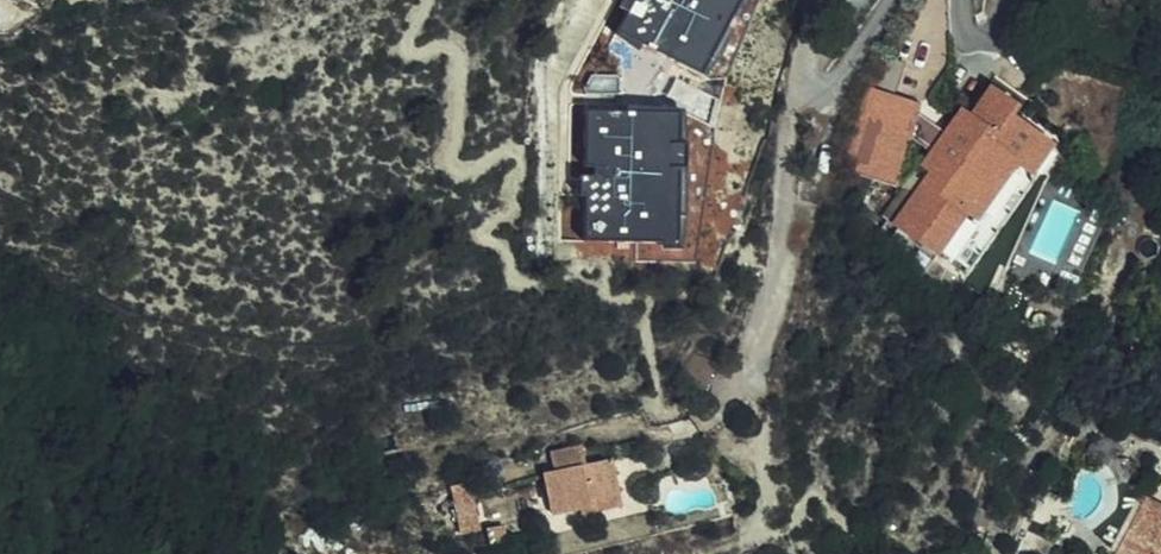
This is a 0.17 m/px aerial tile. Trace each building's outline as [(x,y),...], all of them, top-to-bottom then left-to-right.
[(644,7),(637,22),(632,36),(618,30),(612,27),(606,42),(612,45),(598,78),(643,98),(651,79),(659,82),(661,77),(670,58),(677,61),(691,28),(676,21),(685,0),(655,0),(650,10),(644,7)] [(637,22),(624,17),(618,30),(632,36),(637,22)] [(677,61),(670,58),(661,77),(669,80),(677,61)] [(909,90),(854,73),(829,156),(884,172),(899,123),(906,98),(909,90)] [(651,79),(643,98),(651,101),(659,82),(651,79)] [(935,119),(906,98),(899,123),(924,134),(935,119)] [(586,175),(587,243),(687,242),(685,105),(588,106),(589,161),(608,161),(609,175),(586,175)] [(1006,187),(998,181),(989,193),(998,199),(1006,187)] [(625,483),(640,479),(637,459),(610,463),(607,445),(575,449),(578,469),(565,471),(570,499),(594,490),(625,483)] [(642,491),(640,479),(625,483),(594,490),(570,499),(572,512),(600,508),(599,499),(642,491)] [(643,506),(642,491),(599,499),(600,508),(601,514),(643,506)] [(474,496),(474,515),(494,515),(494,496),(474,496)] [(1149,508),(1122,550),(1128,553),(1135,553),(1160,516),(1149,508)] [(1160,516),(1135,553),(1147,553),(1160,533),(1160,516)]
